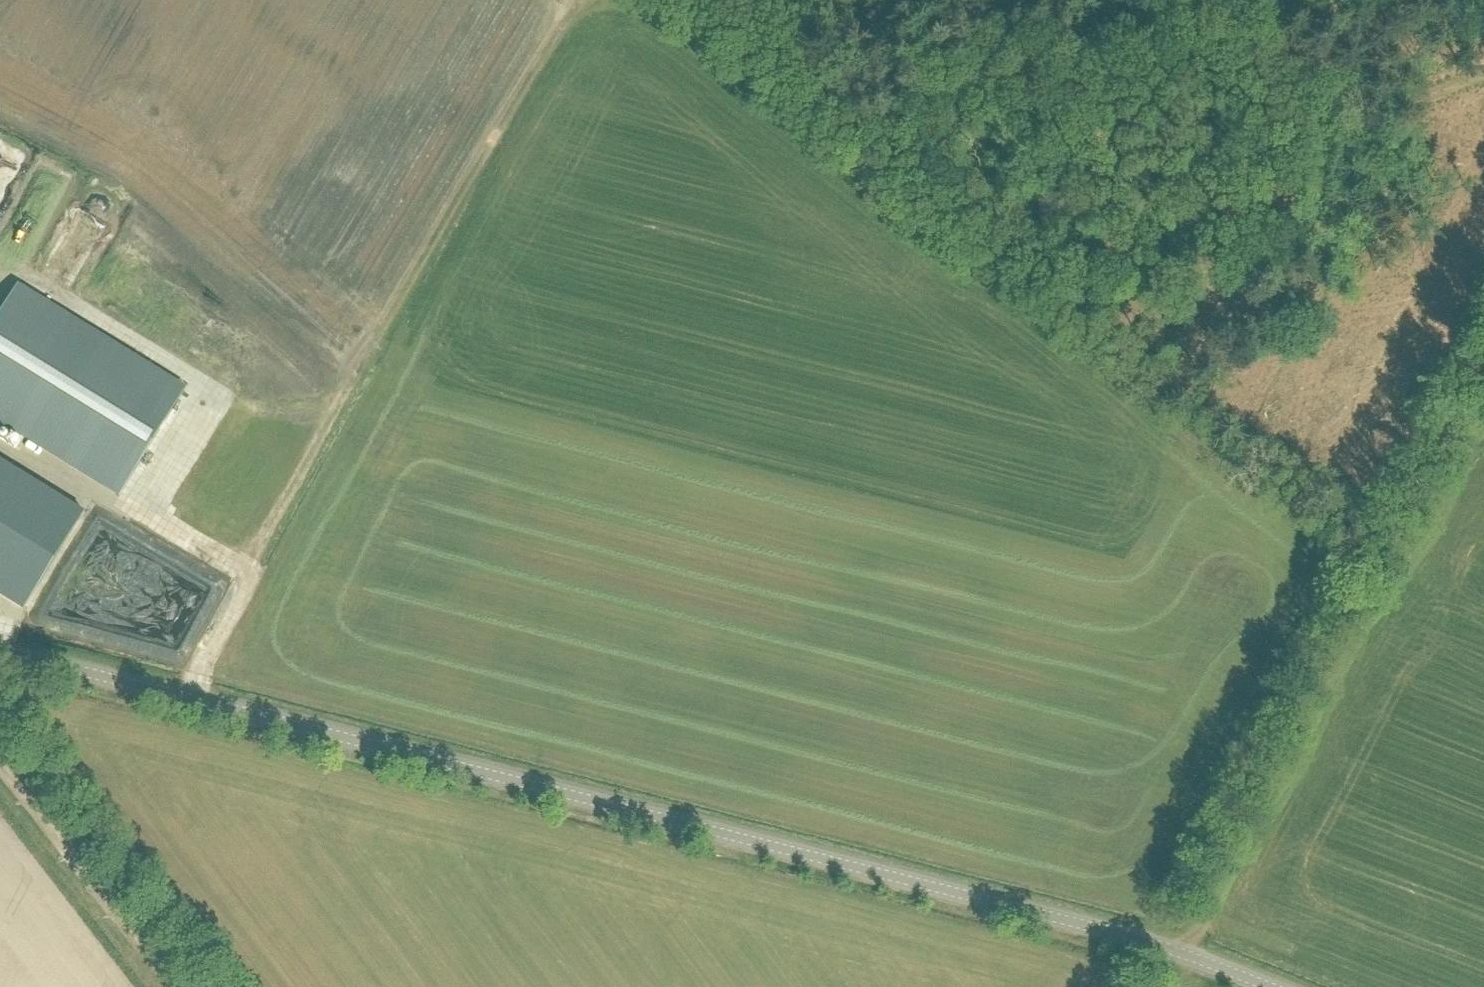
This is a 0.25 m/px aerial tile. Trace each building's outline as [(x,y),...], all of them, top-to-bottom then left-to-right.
[(0,313),(0,418),(119,492),(182,391),(16,287),(0,313)] [(20,606),(79,511),(0,461),(0,594),(20,606)] [(190,474),(206,482),(211,473),(194,465),(190,474)] [(135,521),(217,563),(171,652),(175,656),(188,644),(196,628),(203,622),(209,610),(219,600),(230,605),(221,624),(227,618),(257,559),(240,550),(246,538),(180,504),(177,501),(163,515),(155,510),(162,497),(148,483),(137,477),(127,487),(143,504),(135,521)] [(155,570),(102,522),(57,571),(73,586),(69,590),(79,599),(90,587),(98,594),(123,565),(143,583),(155,570)] [(151,624),(163,604),(146,594),(134,614),(151,624)] [(85,635),(87,621),(44,615),(42,628),(85,635)]
